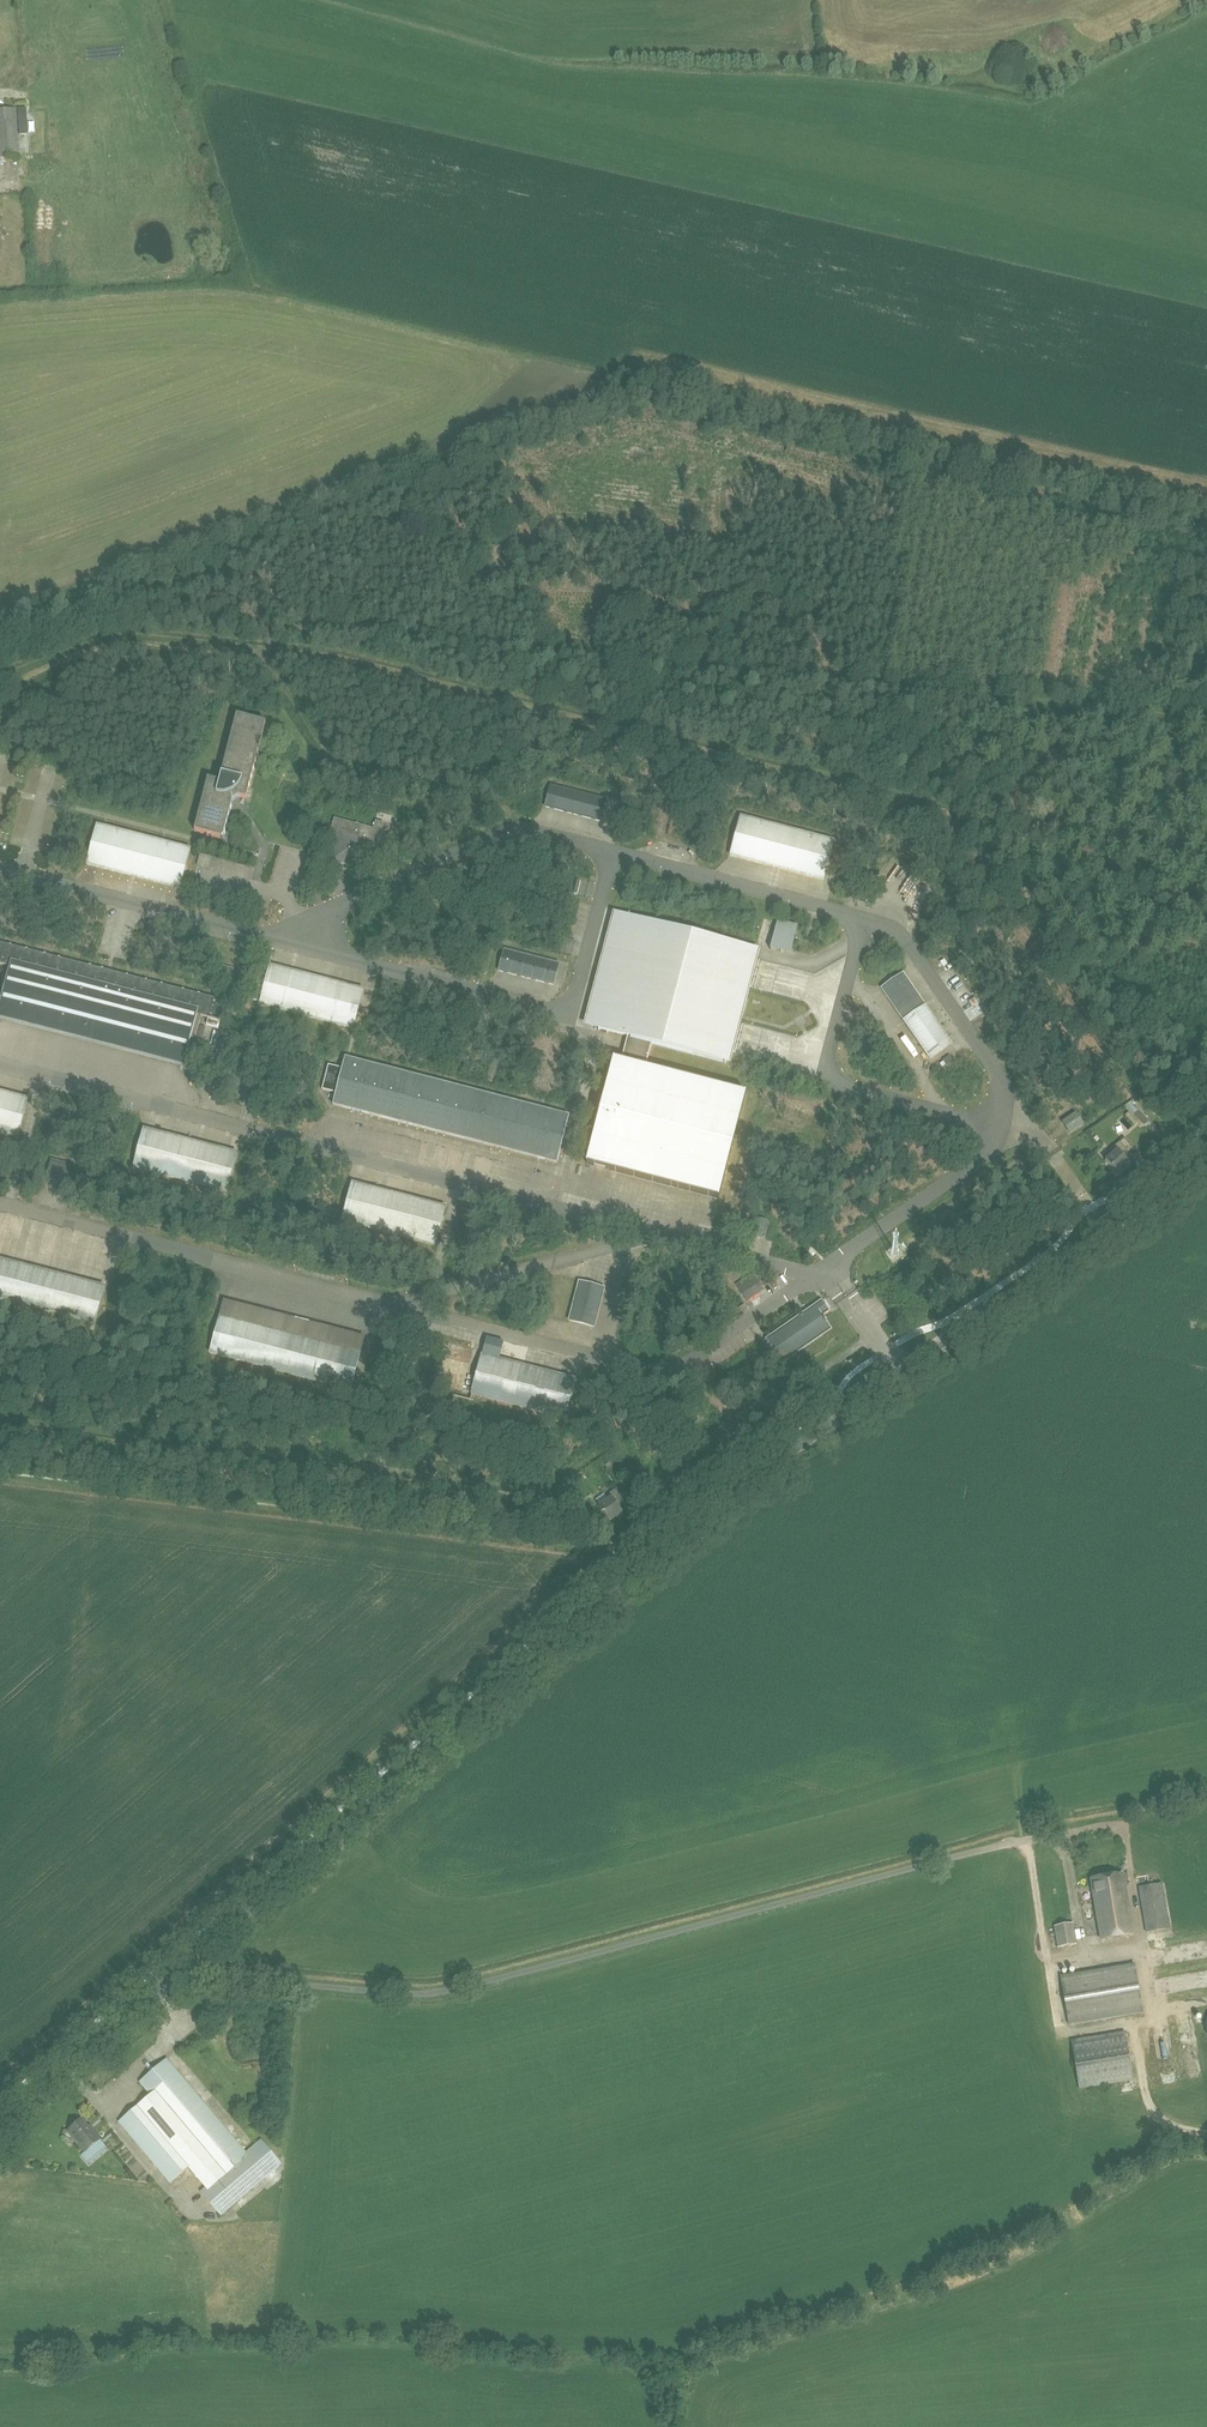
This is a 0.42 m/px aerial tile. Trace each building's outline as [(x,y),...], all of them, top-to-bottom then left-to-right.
[(16,109),(0,110),(0,158),(19,157),(16,109)] [(27,109),(18,110),(20,135),(28,135),(27,109)] [(208,779),(195,831),(222,838),(222,839),(223,840),(232,804),(233,802),(233,800),(239,796),(239,797),(246,799),(266,723),(237,715),(220,782),(208,779)] [(545,807),(600,821),(605,800),(551,786),(545,807)] [(741,817),(730,855),(823,880),(834,841),(741,817)] [(338,838),(332,861),(360,868),(365,850),(376,853),(384,823),(376,821),(374,829),(334,819),(330,836),(338,838)] [(87,864),(180,888),(190,849),(97,825),(87,864)] [(746,1000),(743,996),(756,946),(755,946),(754,949),(629,916),(630,913),(629,913),(598,1031),(599,1032),(600,1029),(627,1036),(621,1061),(614,1059),(586,1164),(719,1198),(746,1093),(646,1067),(652,1043),(725,1061),(725,1064),(738,1015),(743,1012),(746,1000)] [(774,951),(796,953),(798,925),(777,923),(774,951)] [(10,967),(0,1006),(0,1009),(186,1057),(197,1015),(220,1021),(225,1002),(0,943),(0,964),(10,967)] [(254,1000),(261,1002),(260,1005),(353,1029),(363,990),(269,966),(273,951),(267,949),(254,1000)] [(499,971),(553,985),(559,964),(504,950),(499,971)] [(222,966),(219,974),(232,977),(234,969),(222,966)] [(903,974),(882,989),(930,1059),(951,1044),(903,974)] [(965,1004),(971,1002),(969,993),(962,995),(965,1004)] [(979,1008),(971,1021),(983,1029),(991,1015),(979,1008)] [(206,1025),(218,1028),(220,1022),(207,1019),(206,1025)] [(812,1023),(802,1026),(805,1035),(814,1032),(812,1023)] [(747,1055),(764,1060),(771,1038),(754,1033),(747,1055)] [(336,1094),(333,1105),(557,1163),(569,1115),(346,1058),(343,1069),(329,1065),(322,1090),(336,1094)] [(0,1091),(0,1133),(18,1137),(28,1099),(0,1091)] [(1075,1114),(1063,1122),(1069,1132),(1082,1124),(1075,1114)] [(323,1123),(318,1136),(327,1139),(332,1126),(323,1123)] [(1132,1127),(1128,1131),(1136,1139),(1140,1135),(1132,1127)] [(237,1153),(144,1129),(134,1167),(227,1192),(237,1153)] [(1130,1164),(1125,1158),(1136,1150),(1125,1137),(1112,1149),(1114,1152),(1105,1159),(1118,1174),(1130,1164)] [(452,1149),(449,1165),(455,1167),(458,1150),(452,1149)] [(47,1178),(66,1184),(71,1165),(62,1163),(52,1160),(47,1178)] [(435,1246),(445,1207),(352,1183),(342,1222),(435,1246)] [(750,1236),(763,1239),(767,1222),(755,1219),(750,1236)] [(0,1260),(0,1299),(95,1323),(104,1287),(0,1260)] [(747,1301),(763,1290),(752,1274),(736,1286),(747,1301)] [(594,1327),(604,1288),(579,1282),(569,1320),(594,1327)] [(767,1340),(782,1362),(830,1329),(826,1323),(827,1322),(825,1320),(824,1320),(821,1316),(827,1311),(821,1302),(767,1340)] [(360,1353),(220,1317),(210,1353),(351,1390),(360,1353)] [(575,1379),(482,1355),(471,1395),(564,1420),(575,1379)] [(693,1367),(694,1377),(712,1374),(710,1364),(693,1367)] [(608,1500),(598,1506),(609,1522),(620,1514),(617,1509),(624,1504),(615,1490),(605,1496),(608,1500)] [(1100,1940),(1135,1935),(1124,1874),(1090,1879),(1100,1940)] [(1146,1934),(1169,1930),(1162,1885),(1139,1889),(1146,1934)] [(1073,1924),(1054,1927),(1057,1949),(1077,1946),(1073,1924)] [(1158,1935),(1160,1944),(1170,1942),(1168,1932),(1158,1935)] [(1201,1949),(1193,1952),(1195,1960),(1204,1957),(1201,1949)] [(1134,1965),(1060,1978),(1069,2026),(1143,2013),(1134,1965)] [(1072,2042),(1080,2089),(1133,2080),(1125,2033),(1072,2042)] [(171,2184),(189,2168),(205,2188),(201,2192),(221,2216),(282,2164),(261,2141),(247,2153),(167,2059),(140,2083),(179,2129),(171,2135),(143,2102),(119,2123),(171,2184)] [(1169,2090),(1182,2084),(1179,2077),(1165,2083),(1169,2090)] [(89,2127),(82,2120),(68,2131),(86,2152),(101,2139),(91,2126),(89,2127)] [(103,2134),(110,2128),(103,2122),(97,2127),(103,2134)]
